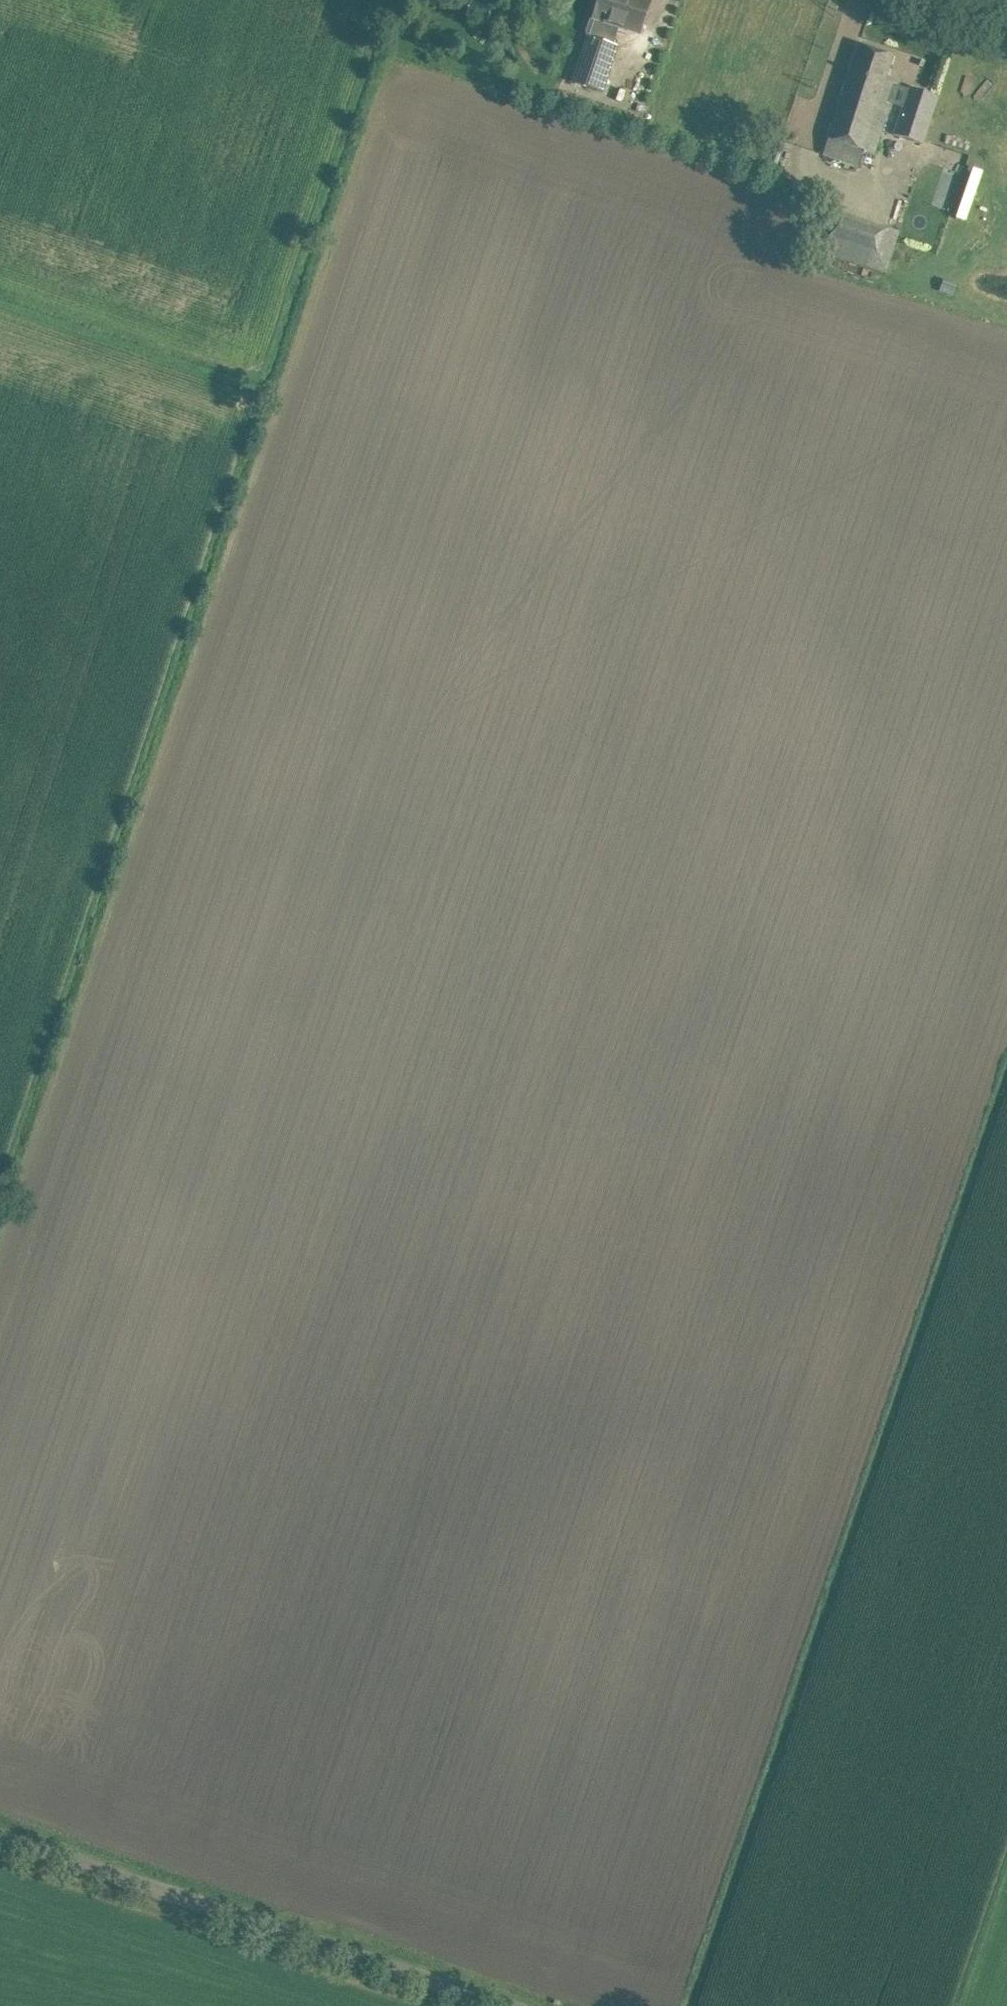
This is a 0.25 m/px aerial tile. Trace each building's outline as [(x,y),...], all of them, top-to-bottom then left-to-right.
[(595,20),(590,35),(588,35),(572,83),(603,93),(619,45),(608,41),(613,27),(639,36),(650,0),(649,0),(600,0),(594,19),(595,20)] [(859,45),(822,155),(860,168),(865,151),(875,154),(899,80),(887,76),(893,57),(859,45)] [(910,87),(894,135),(923,144),(938,97),(910,87)] [(866,224),(837,214),(824,252),(885,272),(898,235),(886,231),(891,214),(872,207),(866,224)]
